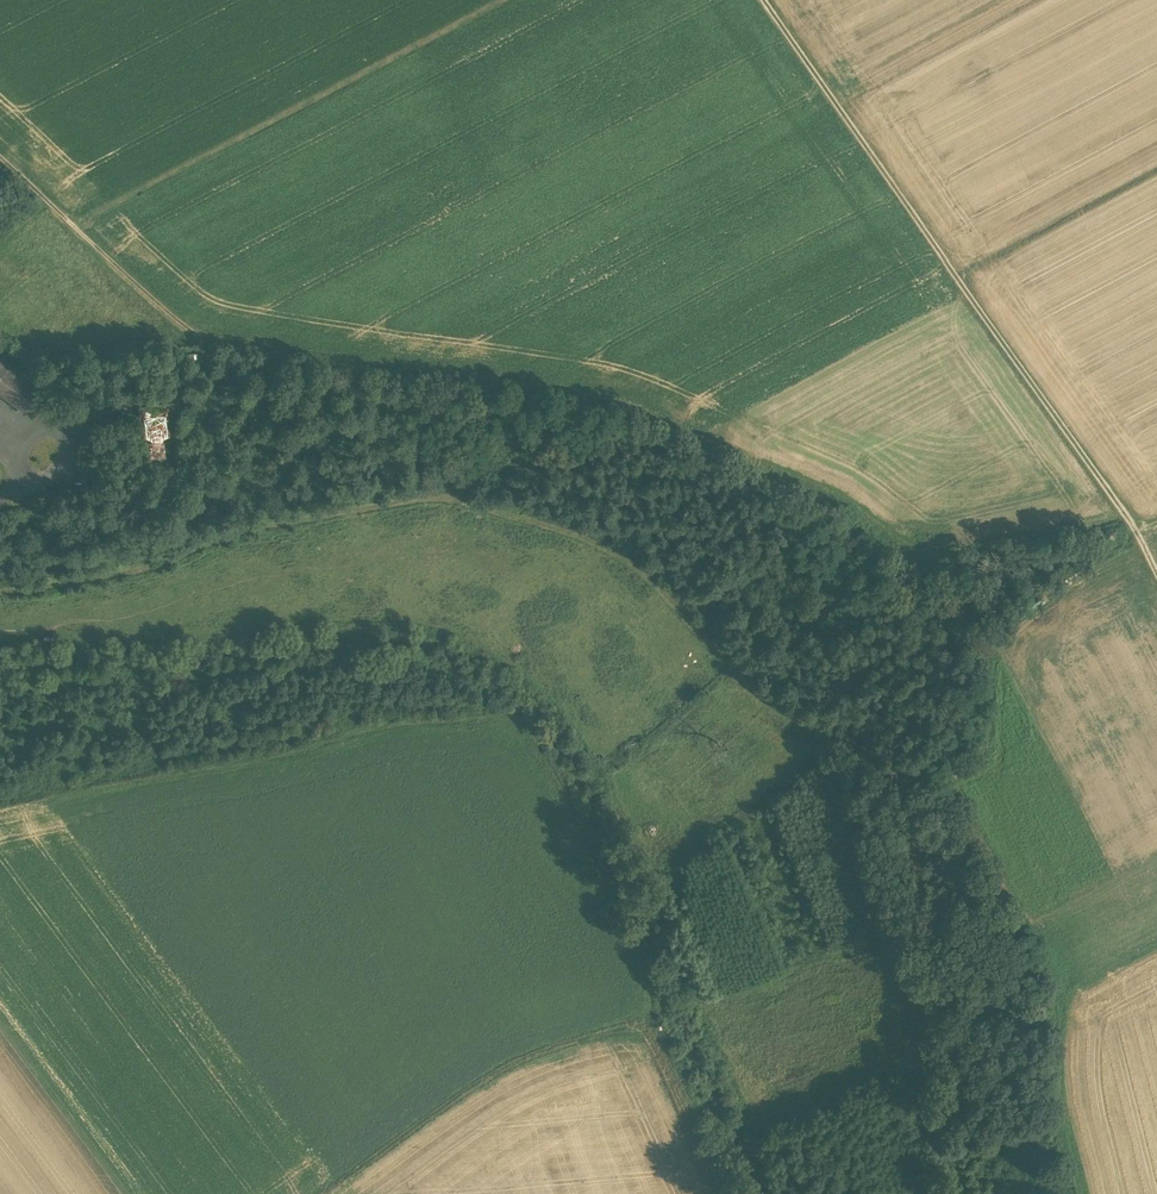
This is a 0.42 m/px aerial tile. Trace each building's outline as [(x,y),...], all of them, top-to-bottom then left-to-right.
[(31,420),(49,395),(0,359),(0,397),(31,420)] [(166,403),(136,404),(137,415),(120,415),(121,434),(166,433),(166,403)]
